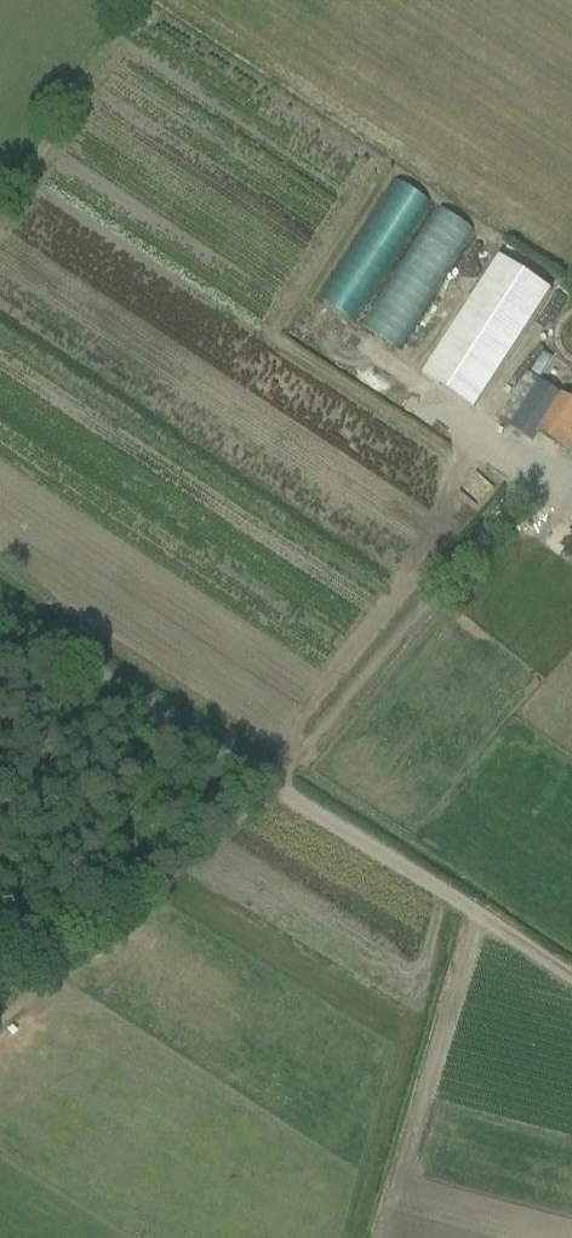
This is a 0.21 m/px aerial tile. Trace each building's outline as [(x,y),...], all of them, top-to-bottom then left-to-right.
[(417,183),(338,302),(370,324),(449,204),(417,183)] [(476,250),(490,232),(472,217),(458,211),(420,259),(415,271),(392,300),(381,327),(405,346),(411,348),(435,318),(442,301),(457,281),(462,269),(474,255),(476,250)] [(423,376),(474,409),(551,291),(500,257),(423,376)] [(512,427),(535,441),(540,435),(570,454),(571,450),(571,434),(571,433),(571,432),(571,402),(552,389),(527,373),(499,418),(512,427)]
